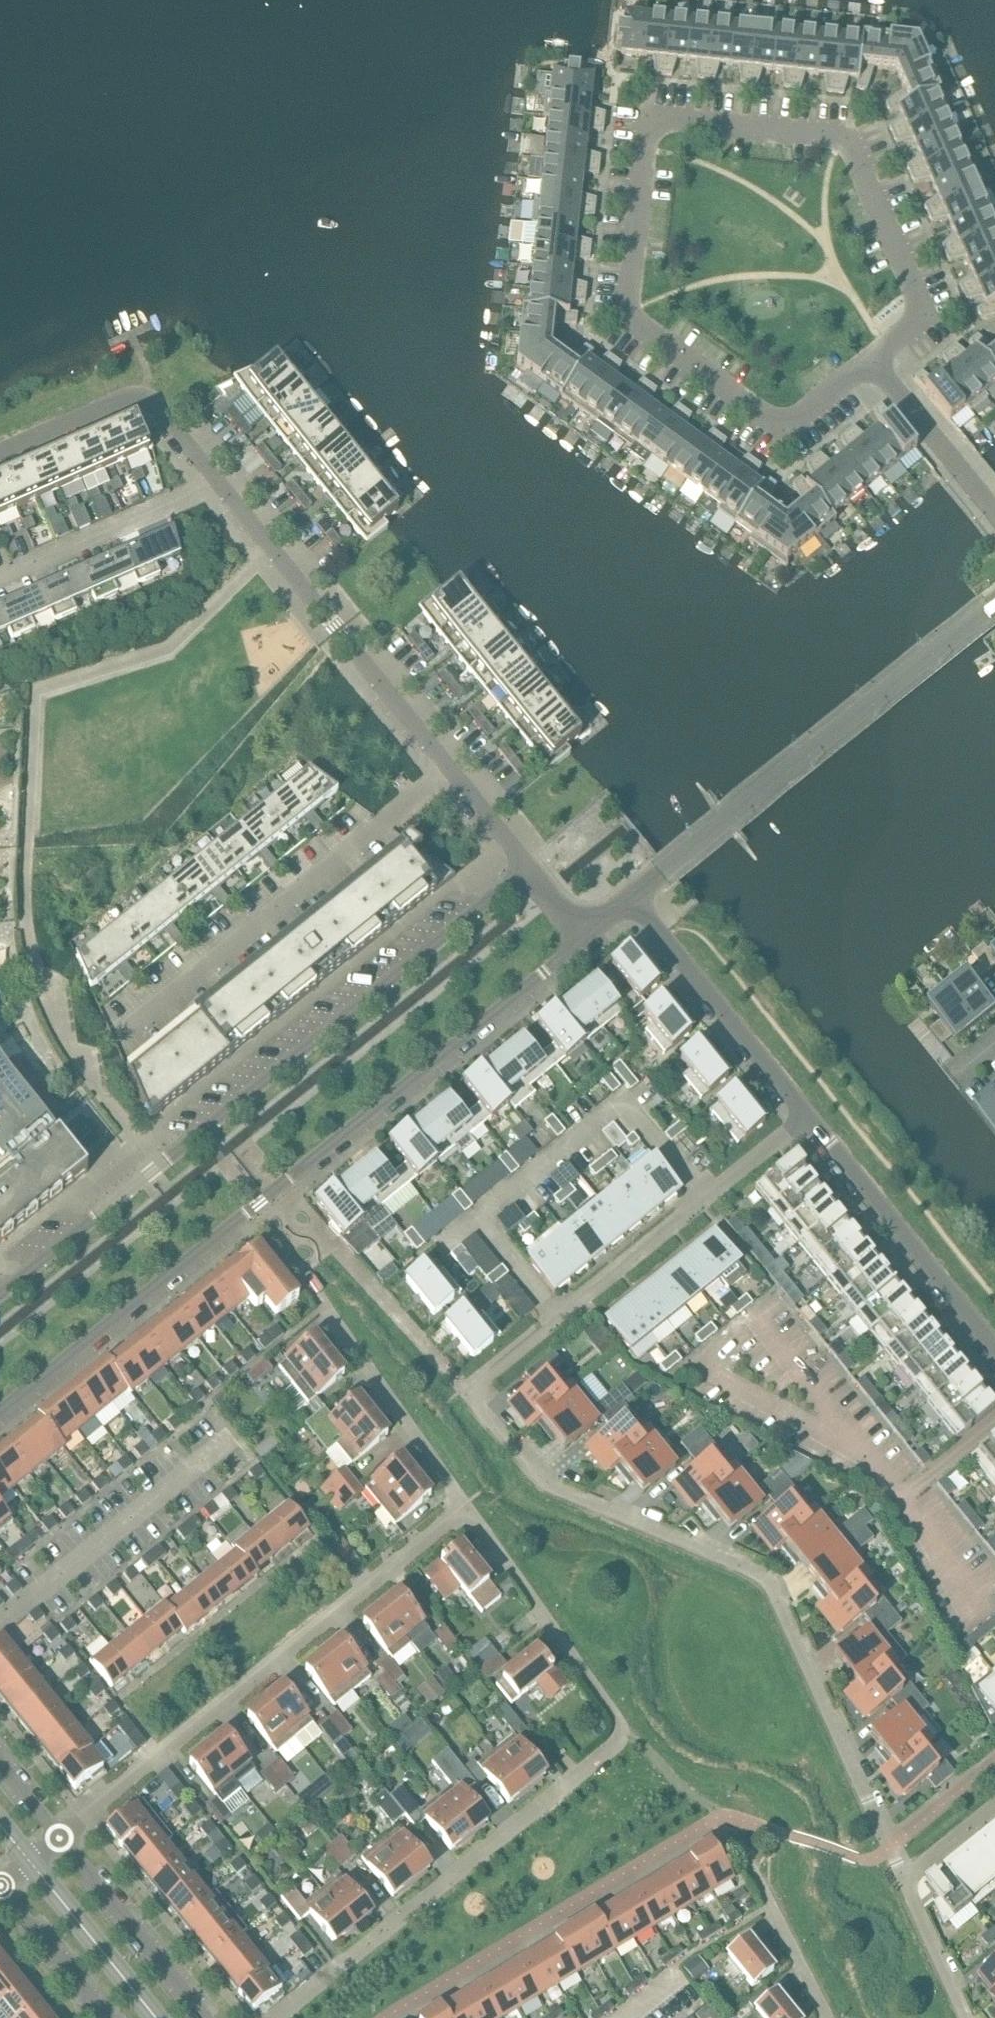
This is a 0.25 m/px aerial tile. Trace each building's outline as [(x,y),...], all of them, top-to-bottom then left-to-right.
[(616,44),(617,44),(616,54),(644,57),(648,17),(626,15),(624,25),(618,24),(616,44)] [(655,74),(664,75),(670,19),(648,17),(644,57),(654,58),(655,74)] [(691,22),(670,19),(664,75),(672,76),(677,61),(687,62),(691,22)] [(698,79),(706,80),(712,24),(691,22),(687,62),(696,63),(698,79)] [(734,26),(712,24),(706,80),(715,81),(720,65),(730,66),(734,26)] [(734,26),(730,66),(739,67),(741,83),(749,84),(755,29),(734,26)] [(763,70),(773,71),(777,31),(755,29),(749,84),(758,85),(763,70)] [(798,33),(777,31),(773,71),(782,72),(784,88),(792,89),(798,33)] [(806,74),(816,75),(820,35),(798,33),(792,89),(801,90),(806,74)] [(874,69),(881,69),(885,37),(863,34),(862,40),(863,40),(859,80),(870,81),(874,69)] [(827,93),(835,93),(841,38),(820,35),(816,75),(825,76),(827,93)] [(896,71),(918,40),(885,37),(881,69),(896,71)] [(862,40),(841,38),(835,93),(844,94),(849,79),(858,80),(859,80),(863,40),(862,40)] [(896,71),(902,84),(932,71),(918,40),(896,71)] [(551,95),(591,99),(594,72),(584,71),(584,70),(564,68),(564,74),(554,73),(551,94),(551,95)] [(905,91),(894,98),(899,109),(936,93),(936,94),(941,92),(932,71),(902,84),(905,91)] [(859,80),(858,80),(857,89),(867,91),(870,81),(859,80)] [(893,136),(944,113),(936,94),(936,93),(899,109),(899,110),(903,118),(890,128),(893,136)] [(549,118),(549,117),(605,123),(606,114),(590,109),(591,99),(551,95),(551,94),(546,94),(543,117),(549,118)] [(899,109),(894,98),(886,104),(890,114),(899,110),(899,109)] [(944,113),(893,136),(897,143),(912,140),(916,149),(953,133),(944,113)] [(604,131),(605,123),(549,117),(549,118),(547,138),(587,142),(588,133),(604,131)] [(953,133),(916,149),(920,158),(907,167),(911,175),(962,152),(953,133)] [(587,142),(547,138),(545,160),(600,166),(601,157),(585,152),(587,142)] [(962,152),(911,175),(914,183),(930,179),(934,188),(971,172),(962,152)] [(600,166),(545,160),(542,181),(582,185),(583,176),(599,174),(600,166)] [(971,172),(934,188),(938,197),(925,207),(928,215),(979,192),(971,172)] [(540,203),(596,209),(596,200),(581,195),(582,185),(542,181),(540,202),(540,203)] [(988,212),(979,192),(928,215),(932,222),(947,219),(951,228),(988,212)] [(577,228),(578,219),(595,217),(596,209),(540,203),(540,202),(534,201),(532,224),(537,225),(538,224),(577,228)] [(946,254),(994,232),(994,227),(988,212),(951,228),(955,237),(942,246),(946,254)] [(538,224),(537,225),(535,245),(591,251),(592,243),(576,238),(577,228),(538,224)] [(946,254),(949,262),(965,258),(969,267),(994,256),(994,232),(946,254)] [(535,245),(533,267),(573,271),(574,261),(590,260),(591,251),(535,245)] [(963,294),(994,279),(994,256),(969,267),(973,276),(960,286),(963,294)] [(531,288),(586,294),(587,286),(572,281),(573,271),(533,267),(531,288)] [(963,294),(967,301),(983,298),(986,306),(987,307),(994,303),(994,279),(963,294)] [(528,310),(568,314),(568,313),(569,304),(585,303),(586,294),(531,288),(528,309),(528,310)] [(987,307),(991,317),(994,316),(994,303),(987,307)] [(991,317),(987,307),(986,306),(977,310),(982,320),(991,317)] [(528,310),(528,309),(523,309),(521,331),(553,334),(554,327),(567,326),(568,314),(528,310)] [(578,315),(568,313),(568,314),(567,326),(577,325),(578,315)] [(521,331),(517,364),(552,349),(553,334),(521,331)] [(976,350),(985,342),(978,336),(969,343),(976,350)] [(994,373),(994,351),(985,342),(976,350),(994,373)] [(994,386),(994,373),(976,350),(968,356),(956,345),(949,351),(984,394),(985,394),(994,386)] [(579,353),(588,360),(589,360),(595,353),(586,346),(579,353)] [(563,358),(552,349),(517,364),(544,384),(563,358)] [(943,377),(968,408),(967,408),(970,413),(989,398),(985,394),(984,394),(949,351),(943,356),(950,371),(943,377)] [(563,358),(544,384),(561,397),(588,360),(579,353),(569,362),(563,358)] [(596,366),(589,360),(588,360),(561,397),(579,409),(615,360),(608,355),(596,366)] [(260,368),(234,379),(256,407),(292,378),(277,359),(262,371),(260,368)] [(600,418),(623,385),(615,380),(622,365),(615,360),(579,409),(597,423),(600,418)] [(950,422),(967,408),(968,408),(943,377),(935,383),(922,372),(915,378),(950,422)] [(307,397),(292,378),(256,407),(271,426),(307,397)] [(631,391),(623,385),(600,418),(617,430),(650,385),(643,380),(631,391)] [(617,430),(613,435),(632,448),(635,444),(635,443),(658,411),(650,405),(657,390),(650,385),(617,430)] [(323,416),(307,397),(271,426),(287,445),(323,416)] [(874,411),(882,426),(874,432),(899,463),(917,449),(882,405),(874,411)] [(226,412),(236,424),(242,419),(233,406),(226,412)] [(658,411),(635,443),(635,444),(652,456),(685,411),(678,406),(666,417),(658,411)] [(669,469),(693,436),(685,431),(692,416),(685,411),(652,456),(669,469)] [(338,435),(323,416),(287,445),(302,464),(338,435)] [(252,431),(242,419),(236,424),(245,437),(252,431)] [(114,433),(126,461),(153,449),(149,433),(143,436),(137,423),(114,433)] [(854,428),(847,433),(882,477),(899,463),(874,432),(866,438),(854,428)] [(701,442),(693,436),(669,469),(687,481),(720,436),(713,431),(701,442)] [(92,443),(104,471),(126,461),(114,433),(92,443)] [(866,490),(882,477),(847,433),(841,438),(848,453),(840,459),(866,490)] [(353,453),(338,435),(302,464),(317,482),(353,453)] [(720,456),(727,441),(720,436),(687,481),(704,494),(728,462),(720,456)] [(70,453),(83,480),(104,471),(92,443),(70,453)] [(273,456),(263,444),(256,449),(266,462),(273,456)] [(48,462),(61,490),(83,480),(70,453),(48,462)] [(368,472),(353,453),(317,482),(332,501),(368,472)] [(820,455),(814,460),(849,504),(866,490),(840,459),(833,465),(820,455)] [(266,462),(276,474),(283,468),(273,456),(266,462)] [(704,494),(721,506),(722,507),(755,462),(748,456),(736,468),(728,462),(704,494)] [(807,486),(832,517),(833,517),(849,504),(814,460),(807,465),(814,480),(807,486)] [(26,472),(39,500),(61,490),(48,462),(26,472)] [(736,524),(763,487),(762,487),(755,481),(762,467),(755,462),(722,507),(721,506),(718,511),(736,524)] [(132,474),(136,483),(145,479),(141,470),(132,474)] [(4,482),(17,509),(39,500),(26,472),(4,482)] [(383,491),(368,472),(332,501),(347,520),(383,491)] [(801,478),(793,485),(798,493),(807,486),(801,478)] [(110,483),(114,493),(123,488),(119,479),(110,483)] [(768,479),(762,487),(763,487),(772,494),(777,485),(768,479)] [(296,499),(303,493),(293,481),(286,487),(296,499)] [(17,509),(4,482),(0,484),(0,517),(17,509)] [(836,521),(833,517),(832,517),(807,486),(798,493),(804,505),(798,510),(819,535),(836,521)] [(772,494),(763,487),(736,524),(753,536),(753,537),(773,510),(767,506),(772,494)] [(92,502),(101,498),(97,489),(88,493),(92,502)] [(398,510),(383,491),(347,520),(367,544),(388,527),(384,522),(398,510)] [(303,493),(296,499),(306,511),(313,506),(303,493)] [(75,499),(66,503),(70,512),(79,508),(75,499)] [(53,508),(44,512),(48,522),(57,518),(53,508)] [(787,568),(786,520),(773,510),(753,537),(753,536),(749,541),(787,568)] [(788,560),(819,535),(798,510),(786,520),(787,568),(788,569),(788,568),(788,562),(788,560)] [(22,522),(26,531),(36,527),(31,518),(22,522)] [(333,531),(323,519),(316,524),(326,536),(333,531)] [(0,532),(4,541),(14,537),(9,528),(0,532)] [(174,530),(125,551),(139,584),(161,574),(157,565),(181,555),(174,530)] [(333,531),(326,536),(336,549),(343,543),(333,531)] [(827,546),(819,535),(815,538),(823,549),(827,546)] [(125,551),(84,570),(83,570),(97,602),(119,593),(115,584),(134,575),(138,584),(139,584),(125,551)] [(83,570),(41,588),(56,620),(77,611),(73,602),(92,594),(96,603),(97,602),(83,570)] [(440,591),(427,602),(419,609),(439,634),(475,605),(459,585),(445,597),(440,591)] [(0,606),(0,607),(14,639),(35,629),(31,621),(51,612),(54,621),(56,620),(41,588),(0,606)] [(490,624),(475,605),(439,634),(454,652),(490,624)] [(9,631),(13,639),(14,639),(0,607),(0,634),(9,631)] [(490,624),(454,652),(469,671),(505,642),(490,624)] [(418,651),(425,645),(415,633),(408,638),(418,651)] [(520,661),(505,642),(469,671),(484,690),(520,661)] [(425,645),(418,651),(428,663),(435,657),(425,645)] [(499,709),(535,680),(520,661),(484,690),(499,709)] [(455,683),(445,670),(438,676),(448,688),(455,683)] [(550,698),(535,680),(499,709),(514,727),(550,698)] [(455,683),(448,688),(458,700),(465,695),(455,683)] [(529,746),(565,717),(550,698),(514,727),(529,746)] [(485,720),(475,708),(468,713),(478,725),(485,720)] [(581,736),(565,717),(529,746),(549,771),(557,764),(571,753),(567,748),(581,736)] [(478,725),(488,738),(495,732),(485,720),(478,725)] [(515,757),(505,745),(498,750),(508,763),(515,757)] [(508,763),(518,775),(525,769),(515,757),(508,763)] [(312,811),(338,791),(310,770),(287,788),(321,830),(325,827),(312,811)] [(400,787),(406,782),(401,776),(395,781),(400,787)] [(304,818),(317,833),(321,830),(287,788),(263,807),(285,834),(304,818)] [(240,826),(274,868),(278,865),(266,850),(285,834),(263,807),(240,826)] [(258,856),(270,871),(274,868),(240,826),(217,845),(238,871),(258,856)] [(405,854),(130,1075),(150,1122),(455,876),(438,863),(409,842),(400,849),(405,854)] [(193,863),(227,906),(231,902),(219,887),(238,871),(217,845),(193,863)] [(211,893),(223,909),(227,906),(193,863),(170,882),(191,909),(211,893)] [(147,901),(181,943),(184,940),(172,925),(191,909),(170,882),(147,901)] [(164,931),(177,946),(181,943),(147,901),(123,920),(145,946),(164,931)] [(195,927),(201,922),(197,918),(191,922),(195,927)] [(100,939),(134,981),(138,978),(125,962),(145,946),(123,920),(100,939)] [(117,968),(130,984),(134,981),(100,939),(77,957),(91,990),(117,968)] [(982,965),(987,972),(994,966),(994,946),(989,950),(985,944),(972,954),(982,965)] [(640,999),(660,983),(658,981),(659,980),(651,971),(651,972),(632,949),(612,965),(640,999)] [(950,991),(979,1026),(994,1013),(994,1005),(976,981),(987,972),(982,965),(950,991)] [(623,1013),(597,981),(594,983),(593,983),(584,990),(585,991),(578,996),(603,1028),(622,1013),(623,1013)] [(959,1042),(979,1026),(950,991),(919,1016),(924,1023),(936,1013),(959,1042)] [(578,996),(575,998),(574,998),(565,1005),(567,1007),(561,1012),(558,1009),(557,1009),(585,1044),(586,1043),(585,1042),(603,1028),(578,996)] [(692,1032),(689,1029),(690,1029),(680,1017),(664,998),(650,1009),(644,1014),(654,1026),(646,1032),(664,1054),(672,1048),(692,1032)] [(625,1016),(632,1024),(644,1014),(650,1009),(644,1001),(625,1016)] [(566,1059),(585,1044),(557,1009),(538,1025),(554,1045),(546,1052),(557,1065),(565,1059),(566,1059)] [(538,1058),(523,1040),(520,1043),(519,1042),(510,1050),(511,1050),(504,1056),(535,1094),(530,1087),(557,1065),(546,1052),(538,1058)] [(681,1060),(690,1071),(683,1077),(701,1099),(708,1093),(709,1094),(728,1078),(726,1075),(727,1074),(717,1062),(715,1064),(710,1058),(711,1057),(701,1044),(681,1060)] [(504,1056),(501,1058),(500,1057),(492,1065),(486,1070),(484,1068),(483,1069),(516,1109),(535,1094),(504,1056)] [(46,1128),(39,1120),(43,1117),(13,1081),(3,1066),(0,1062),(0,1165),(46,1128)] [(621,1079),(629,1073),(620,1062),(612,1068),(621,1079)] [(481,1105),(472,1111),(483,1125),(491,1118),(492,1119),(511,1103),(516,1109),(483,1069),(464,1084),(481,1105)] [(607,1086),(614,1080),(608,1071),(600,1078),(607,1086)] [(629,1073),(621,1079),(631,1090),(639,1084),(629,1073)] [(614,1080),(607,1086),(613,1094),(621,1087),(614,1080)] [(752,1109),(747,1103),(748,1102),(737,1089),(710,1111),(738,1145),(745,1139),(765,1123),(763,1120),(754,1108),(752,1109)] [(994,1093),(975,1109),(994,1134),(994,1094),(994,1093)] [(665,1102),(659,1095),(650,1102),(656,1110),(665,1102)] [(456,1147),(483,1125),(472,1111),(464,1118),(449,1100),(446,1103),(445,1102),(436,1109),(438,1111),(432,1116),(430,1115),(456,1147)] [(410,1128),(409,1128),(437,1163),(438,1162),(437,1162),(456,1147),(430,1115),(427,1117),(418,1124),(418,1125),(412,1130),(410,1128)] [(551,1130),(559,1124),(553,1116),(545,1122),(551,1130)] [(673,1128),(679,1136),(688,1129),(681,1122),(673,1128)] [(559,1124),(551,1130),(558,1138),(565,1132),(559,1124)] [(628,1142),(626,1140),(613,1124),(603,1133),(617,1151),(628,1142)] [(46,1129),(46,1128),(0,1165),(0,1243),(88,1173),(59,1137),(55,1140),(46,1129)] [(390,1144),(407,1164),(398,1171),(409,1184),(418,1178),(437,1163),(409,1128),(390,1144)] [(671,1142),(679,1136),(673,1128),(665,1135),(671,1142)] [(633,1133),(626,1140),(628,1142),(632,1148),(640,1141),(633,1133)] [(597,1163),(604,1170),(618,1159),(612,1151),(605,1156),(597,1163)] [(505,1167),(513,1161),(506,1153),(499,1159),(505,1167)] [(648,1154),(649,1155),(631,1168),(662,1206),(680,1192),(649,1153),(648,1154)] [(805,1167),(797,1157),(785,1167),(775,1175),(755,1190),(770,1209),(809,1178),(808,1177),(807,1178),(801,1170),(805,1167)] [(357,1174),(355,1176),(390,1219),(391,1218),(382,1206),(409,1184),(398,1171),(390,1178),(375,1159),(372,1162),(371,1161),(362,1169),(364,1171),(358,1176),(357,1174)] [(775,1175),(785,1167),(778,1159),(769,1167),(775,1175)] [(513,1161),(505,1167),(512,1175),(519,1169),(513,1161)] [(597,1163),(589,1169),(596,1177),(604,1170),(597,1163)] [(636,1177),(619,1190),(644,1221),(662,1206),(631,1168),(630,1169),(636,1177)] [(344,1184),(338,1189),(336,1187),(335,1188),(370,1230),(372,1233),(390,1219),(355,1176),(353,1177),(353,1176),(344,1184)] [(822,1195),(816,1188),(817,1187),(809,1178),(770,1209),(784,1226),(823,1195),(822,1195)] [(570,1185),(562,1191),(568,1199),(576,1192),(570,1185)] [(316,1203),(332,1223),(329,1226),(348,1247),(370,1230),(335,1188),(316,1203)] [(458,1205),(466,1198),(460,1190),(452,1197),(458,1205)] [(596,1196),(595,1197),(626,1235),(644,1221),(619,1190),(602,1204),(596,1196)] [(562,1191),(554,1198),(560,1205),(568,1199),(562,1191)] [(831,1205),(823,1195),(784,1226),(799,1244),(837,1213),(837,1212),(836,1213),(830,1206),(831,1205)] [(595,1197),(578,1211),(609,1249),(626,1235),(595,1197)] [(466,1198),(458,1205),(465,1213),(473,1206),(466,1198)] [(584,1219),(566,1233),(591,1264),(609,1249),(578,1211),(577,1211),(584,1219)] [(534,1213),(526,1220),(533,1228),(541,1221),(534,1213)] [(851,1230),(850,1231),(844,1223),(845,1223),(837,1213),(799,1244),(813,1262),(851,1230)] [(737,1236),(745,1230),(735,1217),(727,1223),(737,1236)] [(533,1228),(526,1220),(518,1226),(525,1234),(533,1228)] [(723,1227),(714,1234),(726,1249),(735,1242),(723,1227)] [(418,1236),(412,1229),(404,1235),(410,1243),(418,1236)] [(859,1240),(851,1230),(813,1262),(827,1280),(866,1248),(865,1248),(865,1249),(859,1241),(859,1240)] [(566,1233),(548,1247),(573,1278),(591,1264),(566,1233)] [(726,1249),(714,1234),(696,1249),(721,1279),(739,1265),(726,1249)] [(759,1247),(749,1235),(741,1241),(751,1253),(759,1247)] [(410,1243),(417,1251),(425,1245),(418,1236),(410,1243)] [(759,1247),(751,1253),(758,1261),(768,1254),(761,1245),(759,1247)] [(479,1268),(461,1246),(451,1254),(457,1260),(456,1261),(469,1278),(476,1273),(475,1272),(479,1269),(479,1268)] [(555,1293),(573,1278),(548,1247),(530,1262),(555,1293)] [(277,1316),(299,1298),(258,1248),(210,1286),(231,1313),(249,1299),(257,1309),(266,1302),(277,1316)] [(880,1266),(879,1266),(873,1259),(874,1258),(866,1248),(827,1280),(842,1297),(880,1266)] [(696,1249),(678,1263),(703,1294),(721,1279),(696,1249)] [(703,1294),(678,1263),(661,1277),(685,1308),(703,1294)] [(406,1281),(417,1294),(422,1300),(421,1301),(431,1313),(432,1312),(434,1315),(454,1299),(453,1299),(460,1294),(462,1293),(443,1270),(442,1271),(436,1277),(426,1265),(406,1281)] [(385,1288),(399,1275),(391,1266),(377,1278),(385,1288)] [(494,1272),(501,1280),(508,1274),(502,1266),(494,1272)] [(888,1276),(880,1266),(842,1297),(856,1315),(895,1284),(894,1283),(893,1284),(887,1277),(888,1276)] [(778,1270),(770,1276),(780,1288),(788,1282),(778,1270)] [(492,1287),(501,1280),(494,1272),(486,1279),(492,1287)] [(661,1277),(643,1292),(667,1322),(685,1308),(661,1277)] [(798,1295),(788,1282),(780,1288),(790,1301),(798,1295)] [(895,1285),(895,1284),(856,1315),(870,1333),(909,1302),(901,1292),(900,1293),(894,1285),(895,1285)] [(194,1299),(215,1326),(231,1313),(210,1286),(194,1299)] [(667,1322),(643,1292),(625,1306),(656,1344),(657,1344),(650,1336),(667,1322)] [(747,1295),(739,1302),(745,1310),(753,1303),(747,1295)] [(177,1313),(198,1339),(215,1326),(194,1299),(177,1313)] [(739,1302),(731,1308),(737,1316),(745,1310),(739,1302)] [(916,1310),(915,1311),(909,1303),(910,1303),(909,1302),(870,1333),(884,1351),(923,1319),(916,1310)] [(638,1359),(656,1344),(625,1306),(607,1321),(638,1359)] [(816,1318),(807,1306),(799,1312),(809,1324),(816,1318)] [(470,1356),(471,1355),(473,1358),(493,1342),(499,1337),(500,1337),(501,1336),(482,1313),(481,1314),(481,1315),(475,1320),(466,1308),(446,1324),(461,1344),(470,1356)] [(160,1326),(182,1353),(198,1339),(177,1313),(160,1326)] [(816,1318),(809,1324),(819,1336),(826,1330),(816,1318)] [(923,1319),(884,1351),(899,1368),(938,1337),(930,1328),(929,1328),(923,1321),(924,1320),(923,1319)] [(594,1321),(586,1328),(592,1336),(600,1329),(594,1321)] [(711,1324),(703,1330),(710,1338),(718,1332),(711,1324)] [(265,1350),(284,1335),(277,1325),(257,1341),(265,1350)] [(143,1340),(165,1367),(182,1353),(160,1326),(143,1340)] [(702,1345),(710,1338),(703,1330),(695,1337),(702,1345)] [(938,1337),(899,1368),(913,1386),(952,1355),(944,1345),(943,1346),(937,1339),(938,1338),(938,1337)] [(279,1367),(294,1385),(331,1355),(322,1343),(320,1345),(315,1338),(279,1367)] [(126,1353),(148,1380),(165,1367),(143,1340),(126,1353)] [(837,1360),(845,1353),(835,1341),(828,1347),(837,1360)] [(256,1358),(248,1348),(239,1356),(247,1365),(256,1358)] [(533,1428),(538,1424),(554,1411),(549,1404),(569,1388),(554,1370),(562,1364),(553,1352),(525,1375),(534,1386),(513,1403),(533,1428)] [(129,1391),(127,1392),(130,1395),(148,1380),(126,1353),(111,1366),(110,1367),(129,1391)] [(674,1367),(682,1361),(676,1353),(668,1359),(674,1367)] [(855,1366),(845,1353),(837,1360),(847,1372),(855,1366)] [(339,1369),(341,1367),(331,1355),(294,1385),(309,1404),(317,1397),(345,1375),(339,1369)] [(952,1355),(913,1386),(928,1404),(966,1373),(959,1363),(958,1364),(952,1356),(952,1355)] [(668,1359),(660,1365),(666,1373),(674,1367),(668,1359)] [(266,1360),(247,1375),(254,1384),(273,1369),(266,1360)] [(239,1371),(231,1362),(222,1369),(230,1379),(239,1371)] [(90,1377),(112,1404),(127,1392),(129,1391),(110,1367),(111,1366),(108,1363),(90,1377)] [(967,1373),(966,1373),(928,1404),(942,1422),(981,1391),(973,1381),(972,1382),(966,1374),(967,1373)] [(222,1385),(215,1375),(205,1383),(213,1392),(222,1385)] [(112,1404),(90,1377),(73,1391),(95,1418),(112,1404)] [(866,1395),(874,1389),(864,1377),(856,1383),(866,1395)] [(569,1388),(549,1404),(554,1411),(538,1424),(552,1442),(556,1439),(565,1450),(597,1424),(588,1413),(594,1408),(597,1406),(577,1381),(569,1388)] [(597,1406),(594,1408),(603,1419),(623,1403),(632,1397),(622,1385),(609,1396),(597,1406)] [(189,1396),(193,1402),(196,1406),(205,1398),(198,1389),(189,1396)] [(884,1401),(874,1389),(866,1395),(876,1407),(884,1401)] [(95,1418),(73,1391),(56,1405),(78,1431),(87,1442),(104,1429),(95,1418)] [(957,1440),(994,1409),(987,1399),(986,1399),(980,1392),(981,1391),(942,1422),(957,1440)] [(317,1397),(309,1404),(317,1415),(325,1408),(317,1397)] [(344,1439),(336,1445),(337,1446),(374,1416),(365,1404),(363,1405),(358,1399),(334,1418),(330,1421),(344,1439)] [(196,1406),(193,1402),(184,1409),(192,1419),(201,1411),(196,1406)] [(603,1419),(612,1430),(591,1447),(611,1472),(616,1468),(632,1455),(627,1448),(638,1439),(647,1432),(623,1403),(603,1419)] [(78,1431),(56,1405),(39,1419),(63,1448),(65,1447),(62,1444),(78,1431)] [(325,1408),(317,1415),(306,1423),(315,1434),(330,1421),(334,1418),(325,1408)] [(895,1430),(902,1424),(891,1410),(884,1417),(895,1430)] [(167,1423),(175,1432),(184,1425),(176,1415),(167,1423)] [(374,1416),(337,1446),(352,1465),(388,1436),(383,1429),(384,1428),(374,1416)] [(63,1448),(39,1419),(38,1419),(41,1422),(25,1435),(47,1462),(63,1448)] [(914,1438),(902,1424),(895,1430),(906,1445),(914,1438)] [(151,1436),(158,1446),(167,1438),(160,1429),(151,1436)] [(690,1456),(710,1440),(701,1429),(681,1445),(690,1456)] [(647,1432),(638,1439),(627,1448),(632,1455),(616,1468),(630,1486),(634,1483),(643,1494),(675,1468),(647,1432)] [(47,1462),(25,1435),(8,1449),(30,1475),(47,1462)] [(261,1459),(277,1446),(271,1438),(255,1451),(261,1459)] [(985,1476),(994,1468),(994,1438),(971,1457),(985,1476)] [(719,1492),(714,1485),(733,1469),(710,1440),(690,1456),(699,1467),(678,1484),(698,1509),(702,1505),(719,1492)] [(134,1450),(141,1459),(150,1452),(143,1443),(134,1450)] [(914,1454),(924,1467),(931,1461),(921,1448),(914,1454)] [(8,1449),(0,1455),(0,1472),(13,1489),(30,1475),(8,1449)] [(794,1453),(776,1467),(780,1472),(789,1483),(813,1463),(794,1453)] [(117,1463),(124,1473),(133,1466),(126,1456),(117,1463)] [(401,1459),(365,1488),(380,1507),(418,1477),(408,1465),(406,1466),(401,1459)] [(265,1475),(258,1466),(249,1473),(256,1482),(265,1475)] [(994,1487),(994,1468),(985,1476),(994,1487)] [(702,1505),(717,1523),(720,1520),(729,1531),(762,1505),(733,1469),(714,1485),(719,1492),(702,1505)] [(323,1488),(332,1498),(352,1482),(344,1471),(323,1488)] [(0,1472),(0,1499),(13,1489),(0,1472)] [(770,1499),(789,1483),(780,1472),(760,1488),(770,1499)] [(92,1483),(100,1493),(109,1486),(101,1476),(92,1483)] [(427,1489),(418,1477),(380,1507),(395,1525),(431,1496),(426,1490),(427,1489)] [(955,1490),(945,1478),(938,1484),(947,1496),(955,1490)] [(332,1498),(340,1509),(361,1492),(352,1482),(332,1498)] [(793,1528),(813,1512),(789,1483),(770,1499),(778,1510),(757,1527),(777,1552),(782,1548),(798,1534),(793,1528)] [(238,1497),(230,1488),(221,1495),(229,1504),(238,1497)] [(75,1497),(83,1506),(92,1499),(84,1490),(75,1497)] [(220,1511),(213,1502),(204,1509),(211,1519),(220,1511)] [(287,1502),(269,1517),(290,1544),(309,1529),(287,1502)] [(957,1508),(967,1520),(974,1514),(964,1502),(957,1508)] [(58,1511),(66,1520),(75,1513),(67,1503),(58,1511)] [(865,1528),(873,1522),(864,1510),(840,1529),(821,1505),(813,1512),(793,1528),(798,1534),(782,1548),(796,1566),(800,1563),(808,1574),(841,1547),(833,1537),(837,1534),(845,1544),(865,1528)] [(13,1522),(0,1506),(0,1533),(13,1522)] [(211,1519),(204,1509),(199,1513),(207,1522),(211,1519)] [(967,1520),(976,1532),(984,1526),(974,1514),(967,1520)] [(195,1516),(186,1524),(193,1533),(202,1526),(195,1516)] [(41,1524),(49,1533),(58,1526),(51,1517),(41,1524)] [(272,1558),(290,1544),(269,1517),(251,1532),(272,1558)] [(186,1524),(177,1531),(184,1540),(193,1533),(186,1524)] [(854,1555),(874,1539),(865,1528),(845,1544),(854,1555)] [(34,1530),(25,1538),(32,1547),(41,1540),(34,1530)] [(256,1571),(272,1558),(251,1532),(233,1546),(257,1575),(258,1575),(256,1571)] [(993,1537),(986,1543),(994,1555),(994,1540),(993,1537)] [(14,1562),(23,1554),(16,1545),(7,1552),(14,1562)] [(159,1545),(150,1552),(158,1562),(167,1555),(159,1545)] [(239,1590),(257,1575),(233,1546),(232,1547),(235,1550),(218,1563),(239,1590)] [(849,1597),(869,1581),(841,1547),(808,1574),(816,1584),(813,1587),(827,1605),(844,1591),(849,1597)] [(426,1576),(438,1590),(439,1589),(453,1577),(482,1613),(501,1598),(461,1548),(445,1560),(441,1563),(442,1563),(426,1576)] [(150,1552),(141,1560),(149,1569),(158,1562),(150,1552)] [(218,1563),(200,1578),(221,1604),(239,1590),(218,1563)] [(140,1576),(132,1567),(123,1574),(131,1583),(140,1576)] [(200,1578),(182,1592),(203,1619),(221,1604),(200,1578)] [(14,1597),(23,1590),(15,1580),(6,1588),(14,1597)] [(122,1590),(115,1581),(106,1588),(113,1598),(122,1590)] [(873,1627),(893,1611),(869,1581),(849,1597),(844,1591),(827,1605),(823,1608),(843,1633),(864,1616),(873,1627)] [(163,1603),(162,1604),(186,1633),(203,1619),(182,1592),(166,1606),(163,1603)] [(393,1598),(381,1608),(411,1645),(430,1630),(401,1594),(394,1599),(393,1598)] [(97,1595),(88,1603),(95,1612),(104,1605),(97,1595)] [(165,1644),(177,1635),(182,1631),(185,1634),(186,1633),(162,1604),(144,1618),(165,1644)] [(36,1625),(45,1617),(38,1608),(29,1616),(36,1625)] [(411,1645),(381,1608),(369,1617),(370,1619),(364,1624),(386,1652),(404,1638),(410,1645),(411,1645)] [(887,1634),(902,1622),(893,1611),(873,1627),(882,1638),(876,1642),(867,1632),(834,1658),(843,1669),(840,1672),(854,1690),(869,1678),(875,1684),(896,1667),(907,1659),(887,1634)] [(68,1634),(77,1627),(69,1617),(60,1625),(68,1634)] [(994,1629),(994,1617),(984,1625),(990,1633),(994,1629)] [(148,1659),(165,1644),(144,1618),(127,1632),(148,1659)] [(984,1625),(972,1635),(978,1643),(990,1633),(984,1625)] [(61,1637),(55,1629),(53,1627),(44,1635),(51,1644),(61,1637)] [(443,1627),(434,1634),(449,1653),(458,1645),(443,1627)] [(127,1632),(109,1647),(130,1673),(148,1659),(127,1632)] [(2,1637),(0,1639),(0,1670),(17,1657),(2,1637)] [(335,1645),(323,1654),(353,1692),(372,1677),(343,1641),(336,1646),(335,1645)] [(962,1643),(952,1652),(956,1660),(969,1650),(962,1643)] [(68,1646),(59,1653),(66,1662),(75,1655),(68,1646)] [(473,1661),(481,1671),(499,1656),(492,1646),(473,1661)] [(130,1673),(109,1647),(90,1662),(111,1688),(130,1673)] [(538,1652),(496,1685),(512,1704),(539,1682),(550,1697),(551,1699),(566,1687),(553,1671),(551,1668),(550,1668),(538,1652)] [(353,1692),(323,1654),(311,1664),(312,1666),(306,1671),(335,1706),(353,1692)] [(499,1656),(481,1671),(488,1680),(507,1665),(499,1656)] [(17,1657),(0,1670),(0,1693),(4,1698),(32,1675),(17,1657)] [(389,1657),(380,1665),(386,1673),(395,1684),(404,1676),(389,1657)] [(74,1672),(81,1681),(90,1673),(83,1664),(74,1672)] [(900,1712),(920,1696),(896,1667),(875,1684),(869,1678),(854,1690),(850,1694),(870,1719),(891,1701),(900,1712)] [(446,1669),(439,1675),(446,1685),(454,1678),(446,1669)] [(952,1687),(961,1680),(954,1671),(944,1678),(952,1687)] [(993,1672),(971,1689),(990,1726),(994,1722),(994,1675),(993,1672)] [(395,1684),(386,1673),(377,1680),(392,1699),(401,1692),(395,1684)] [(4,1698),(5,1700),(4,1701),(12,1712),(14,1710),(19,1716),(47,1693),(32,1675),(4,1698)] [(88,1690),(96,1699),(105,1692),(98,1683),(88,1690)] [(445,1694),(437,1685),(424,1695),(432,1705),(445,1694)] [(277,1691),(265,1701),(295,1738),(314,1723),(285,1688),(278,1693),(277,1691)] [(62,1712),(47,1693),(19,1716),(20,1718),(18,1719),(27,1730),(29,1728),(33,1734),(62,1712)] [(912,1721),(929,1708),(920,1696),(900,1712),(870,1736),(879,1747),(875,1750),(890,1768),(905,1756),(910,1763),(932,1746),(912,1721)] [(111,1718),(120,1710),(113,1701),(103,1709),(111,1718)] [(295,1738),(265,1701),(253,1711),(255,1712),(248,1717),(277,1753),(295,1738)] [(496,1711),(511,1730),(521,1723),(506,1704),(496,1711)] [(76,1730),(62,1712),(33,1734),(35,1736),(33,1738),(42,1748),(44,1747),(48,1753),(76,1730)] [(337,1712),(328,1720),(343,1738),(352,1731),(337,1712)] [(125,1736),(135,1728),(127,1719),(118,1727),(125,1736)] [(421,1719),(409,1729),(418,1740),(430,1731),(421,1719)] [(343,1738),(328,1720),(319,1727),(334,1746),(343,1738)] [(91,1748),(76,1730),(48,1753),(50,1755),(48,1756),(56,1767),(58,1765),(62,1770),(60,1771),(61,1773),(91,1748)] [(219,1738),(207,1748),(237,1785),(256,1770),(227,1734),(220,1740),(219,1738)] [(546,1774),(514,1735),(496,1750),(529,1791),(541,1781),(539,1779),(546,1774)] [(885,1772),(905,1797),(926,1780),(935,1790),(955,1775),(932,1746),(910,1763),(905,1756),(890,1768),(885,1772)] [(103,1768),(90,1751),(92,1750),(91,1748),(61,1773),(76,1790),(91,1778),(93,1781),(104,1772),(102,1769),(103,1768)] [(197,1759),(190,1764),(213,1792),(223,1803),(241,1789),(237,1785),(207,1748),(195,1757),(197,1759)] [(454,1776),(463,1769),(448,1750),(439,1758),(454,1776)] [(529,1791),(496,1750),(477,1765),(486,1776),(509,1804),(515,1799),(517,1800),(529,1791)] [(279,1759),(270,1766),(285,1785),(295,1778),(279,1759)] [(464,1769),(476,1784),(486,1776),(477,1765),(474,1761),(464,1769)] [(285,1785),(270,1766),(261,1774),(276,1793),(285,1785)] [(297,1800),(306,1811),(321,1799),(335,1788),(326,1776),(297,1800)] [(481,1826),(488,1821),(456,1782),(438,1797),(471,1837),(483,1828),(481,1826)] [(348,1783),(339,1791),(346,1801),(356,1793),(348,1783)] [(187,1794),(180,1785),(171,1792),(178,1801),(187,1794)] [(390,1797),(405,1815),(415,1808),(400,1789),(390,1797)] [(226,1801),(232,1812),(251,1802),(246,1791),(226,1801)] [(374,1800),(394,1825),(405,1816),(385,1791),(374,1800)] [(206,1805),(221,1823),(231,1816),(216,1797),(206,1805)] [(471,1837),(438,1797),(420,1812),(451,1851),(457,1845),(459,1847),(471,1837)] [(107,1829),(121,1847),(157,1818),(143,1801),(133,1808),(129,1803),(119,1812),(122,1817),(107,1829)] [(202,1812),(195,1803),(186,1811),(193,1820),(202,1812)] [(172,1837),(157,1818),(121,1847),(122,1848),(124,1847),(128,1851),(126,1853),(134,1863),(136,1862),(138,1864),(172,1837)] [(217,1830),(210,1821),(200,1829),(208,1838),(217,1830)] [(423,1873),(430,1868),(399,1829),(380,1844),(413,1884),(425,1874),(423,1873)] [(984,1843),(994,1857),(994,1835),(984,1843)] [(342,1836),(332,1843),(347,1862),(357,1855),(342,1836)] [(148,1876),(153,1882),(179,1861),(165,1844),(173,1838),(172,1837),(138,1864),(139,1866),(138,1867),(146,1878),(148,1876)] [(215,1847),(222,1856),(232,1849),(224,1840),(215,1847)] [(347,1862),(332,1843),(323,1851),(338,1870),(347,1862)] [(994,1892),(994,1857),(984,1843),(966,1858),(994,1892)] [(413,1884),(380,1844),(362,1858),(393,1897),(399,1892),(401,1894),(413,1884)] [(691,1858),(712,1893),(732,1881),(711,1846),(691,1858)] [(239,1858),(230,1866),(237,1875),(247,1867),(239,1858)] [(681,1867),(673,1872),(693,1904),(712,1893),(691,1858),(680,1865),(681,1867)] [(966,1858),(949,1872),(977,1907),(994,1892),(966,1858)] [(166,1899),(167,1901),(193,1880),(179,1861),(153,1882),(157,1888),(156,1890),(164,1900),(166,1899)] [(693,1904),(673,1872),(653,1883),(673,1916),(693,1904)] [(949,1873),(941,1879),(938,1875),(928,1884),(941,1899),(935,1904),(945,1926),(973,1903),(976,1907),(977,1907),(949,1872),(948,1872),(949,1873)] [(365,1920),(372,1914),(341,1875),(322,1890),(355,1931),(367,1921),(365,1920)] [(262,1886),(254,1877),(245,1884),(252,1893),(262,1886)] [(177,1913),(182,1919),(216,1892),(216,1891),(208,1898),(193,1880),(167,1901),(169,1903),(167,1904),(176,1915),(177,1913)] [(653,1883),(634,1895),(654,1928),(673,1916),(653,1883)] [(310,1913),(335,1944),(342,1939),(343,1940),(355,1931),(322,1890),(306,1904),(293,1888),(281,1898),(300,1921),(310,1913)] [(196,1936),(197,1938),(231,1910),(216,1892),(182,1919),(187,1925),(185,1927),(194,1937),(196,1936)] [(276,1904),(269,1895),(260,1903),(267,1912),(276,1904)] [(654,1928),(634,1895),(614,1907),(634,1940),(654,1928)] [(605,1910),(593,1916),(614,1951),(634,1940),(614,1907),(606,1912),(605,1910)] [(199,1940),(197,1941),(205,1952),(207,1950),(212,1956),(246,1929),(231,1910),(197,1938),(199,1940)] [(738,1911),(727,1918),(731,1925),(742,1918),(738,1911)] [(275,1921),(282,1930),(291,1923),(284,1914),(275,1921)] [(614,1951),(593,1916),(575,1928),(596,1962),(614,1951)] [(712,1937),(722,1930),(718,1923),(708,1929),(712,1937)] [(575,1928),(556,1939),(577,1974),(596,1962),(575,1928)] [(989,1946),(994,1940),(994,1929),(994,1928),(982,1938),(989,1946)] [(247,1930),(246,1929),(212,1956),(217,1962),(215,1963),(223,1974),(225,1972),(227,1974),(253,1953),(239,1936),(247,1930)] [(708,1929),(697,1936),(702,1943),(712,1937),(708,1929)] [(306,1941),(299,1932),(289,1939),(297,1948),(306,1941)] [(538,1953),(557,1986),(577,1974),(556,1939),(545,1946),(546,1948),(538,1953)] [(728,1957),(753,1988),(774,1971),(764,1959),(766,1958),(753,1941),(751,1943),(749,1940),(728,1957)] [(297,1948),(304,1958),(313,1950),(306,1941),(297,1948)] [(674,1960),(684,1953),(678,1946),(669,1954),(674,1960)] [(10,1967),(8,1965),(10,1964),(1,1953),(0,1954),(0,1975),(10,1967)] [(229,1976),(227,1978),(235,1988),(237,1987),(241,1992),(241,1991),(242,1993),(268,1972),(253,1953),(227,1974),(229,1976)] [(519,1965),(538,1997),(557,1986),(538,1953),(519,1965)] [(665,1968),(674,1960),(669,1954),(660,1961),(665,1968)] [(695,1981),(706,1972),(697,1960),(686,1969),(695,1981)] [(733,1971),(725,1962),(719,1967),(727,1976),(733,1971)] [(499,1976),(501,1980),(519,2009),(538,1997),(519,1965),(499,1976)] [(981,1977),(984,1981),(982,1983),(994,1998),(993,1999),(994,1998),(994,1966),(981,1977)] [(10,1967),(0,1975),(0,2005),(24,1986),(23,1984),(25,1982),(16,1972),(14,1973),(10,1967)] [(282,1990),(268,1972),(242,1993),(241,1991),(241,1992),(239,1993),(254,2012),(270,2000),(273,2004),(284,1995),(281,1991),(282,1990)] [(638,1989),(648,1981),(643,1975),(633,1983),(638,1989)] [(497,2017),(504,2017),(519,2009),(501,1980),(499,1976),(480,1988),(497,2017)] [(633,1983),(624,1990),(629,1997),(638,1989),(633,1983)] [(24,1986),(0,2005),(0,2009),(8,2017),(22,2017),(39,2004),(38,2002),(39,2001),(31,1990),(29,1992),(24,1986)] [(462,2003),(471,2017),(497,2017),(480,1988),(460,2000),(462,2003)] [(768,1990),(750,2004),(755,2011),(763,2005),(764,2005),(774,1997),(768,1990)] [(777,1995),(774,1997),(764,2005),(756,2011),(757,2013),(751,2017),(795,2017),(792,2014),(794,2013),(781,1996),(779,1997),(777,1995)] [(452,2005),(451,2003),(439,2009),(445,2017),(471,2017),(462,2003),(460,2000),(452,2005)] [(604,2016),(614,2009),(609,2002),(599,2010),(600,2010),(604,2016)] [(39,2004),(22,2017),(54,2017),(46,2008),(44,2010),(39,2004)] [(696,2015),(699,2017),(720,2017),(717,2014),(709,2005),(696,2015)] [(564,2014),(559,2008),(549,2016),(550,2017),(560,2017),(564,2014)] [(439,2009),(425,2017),(445,2017),(439,2009)] [(590,2017),(602,2017),(604,2016),(600,2010),(599,2010),(590,2017)]
